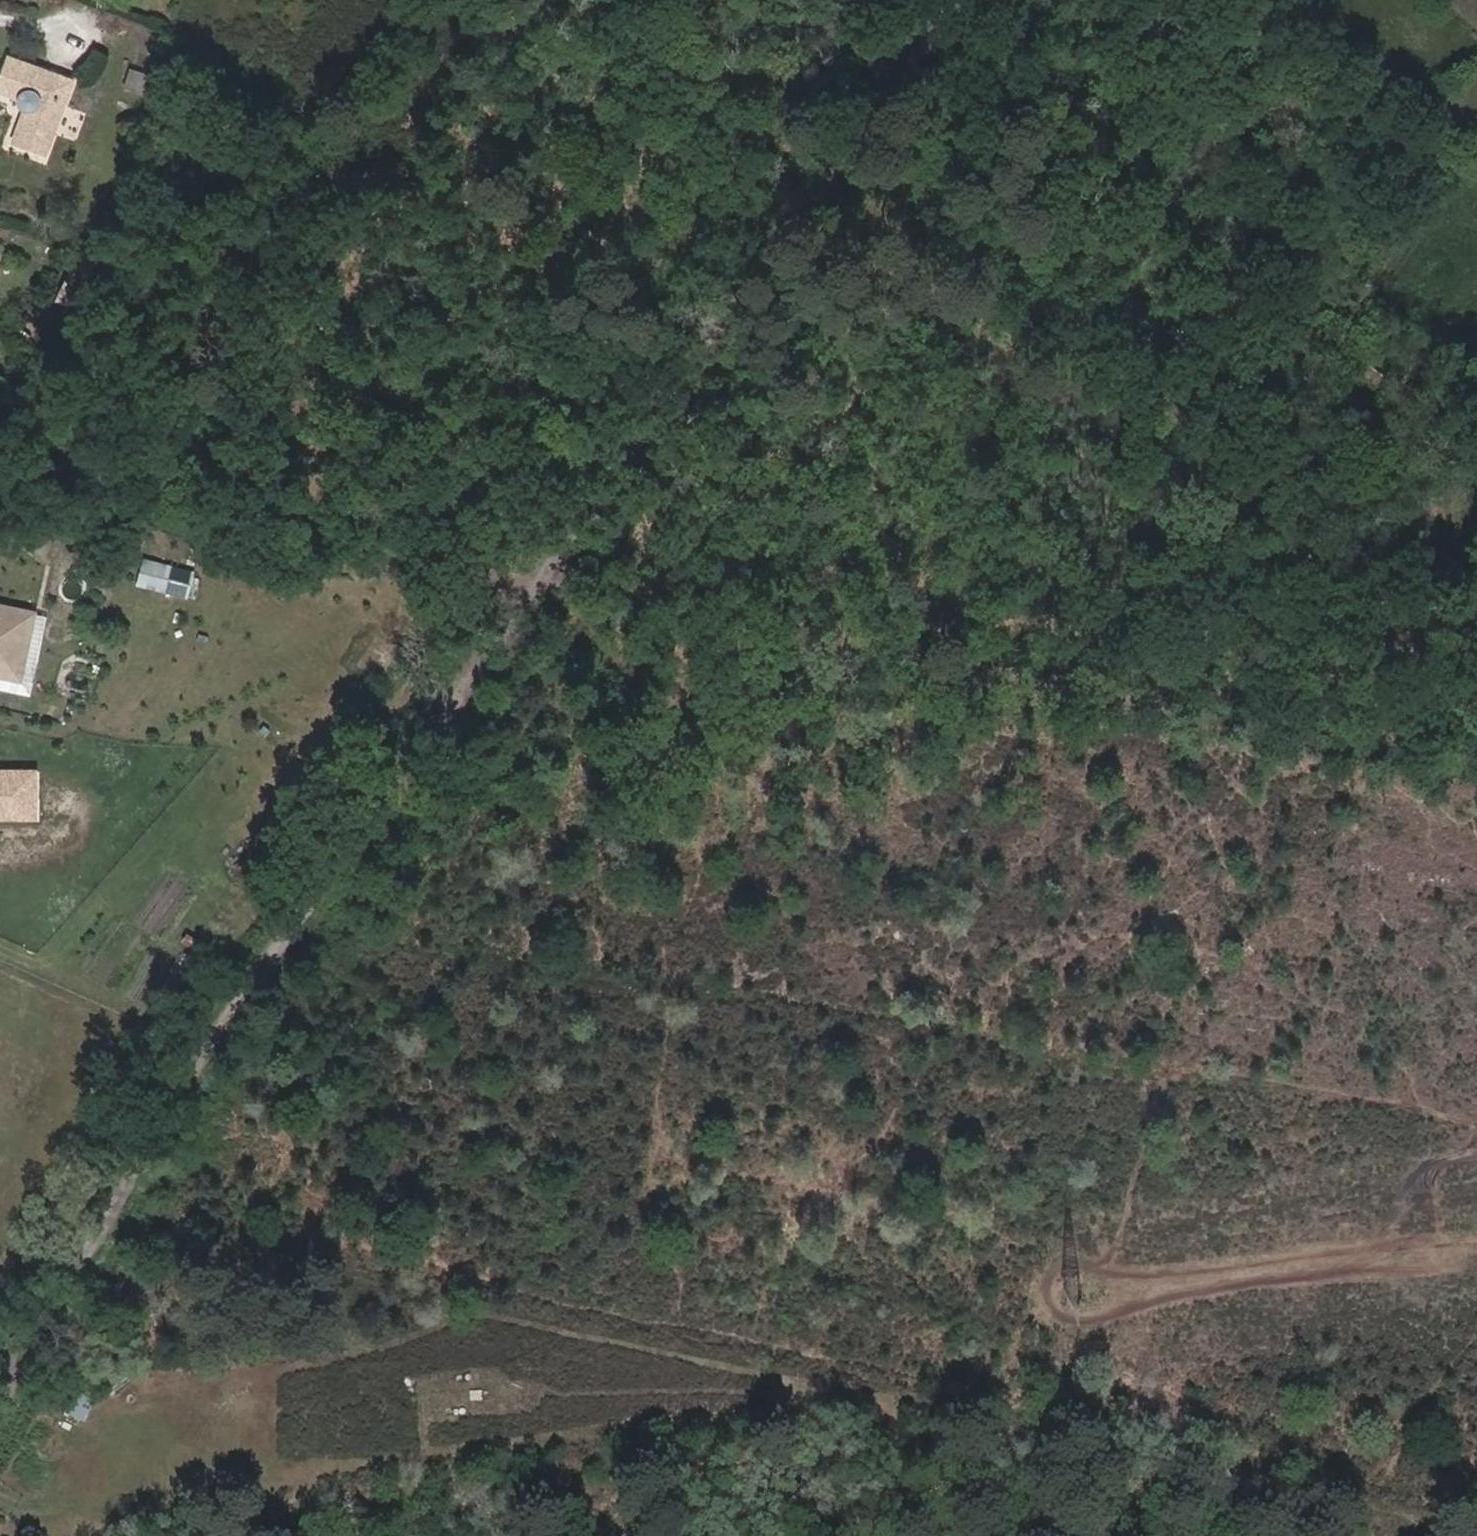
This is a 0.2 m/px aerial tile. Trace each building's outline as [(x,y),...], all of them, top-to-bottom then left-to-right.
[(9,58),(0,83),(0,92),(17,98),(25,111),(13,141),(44,152),(71,80),(9,58)] [(57,301),(78,310),(94,278),(72,269),(57,301)] [(145,554),(138,582),(190,596),(197,568),(145,554)] [(33,613),(0,606),(0,659),(24,663),(33,613)] [(24,663),(0,659),(0,678),(20,682),(24,663)] [(0,764),(0,818),(40,818),(41,764),(0,764)]
